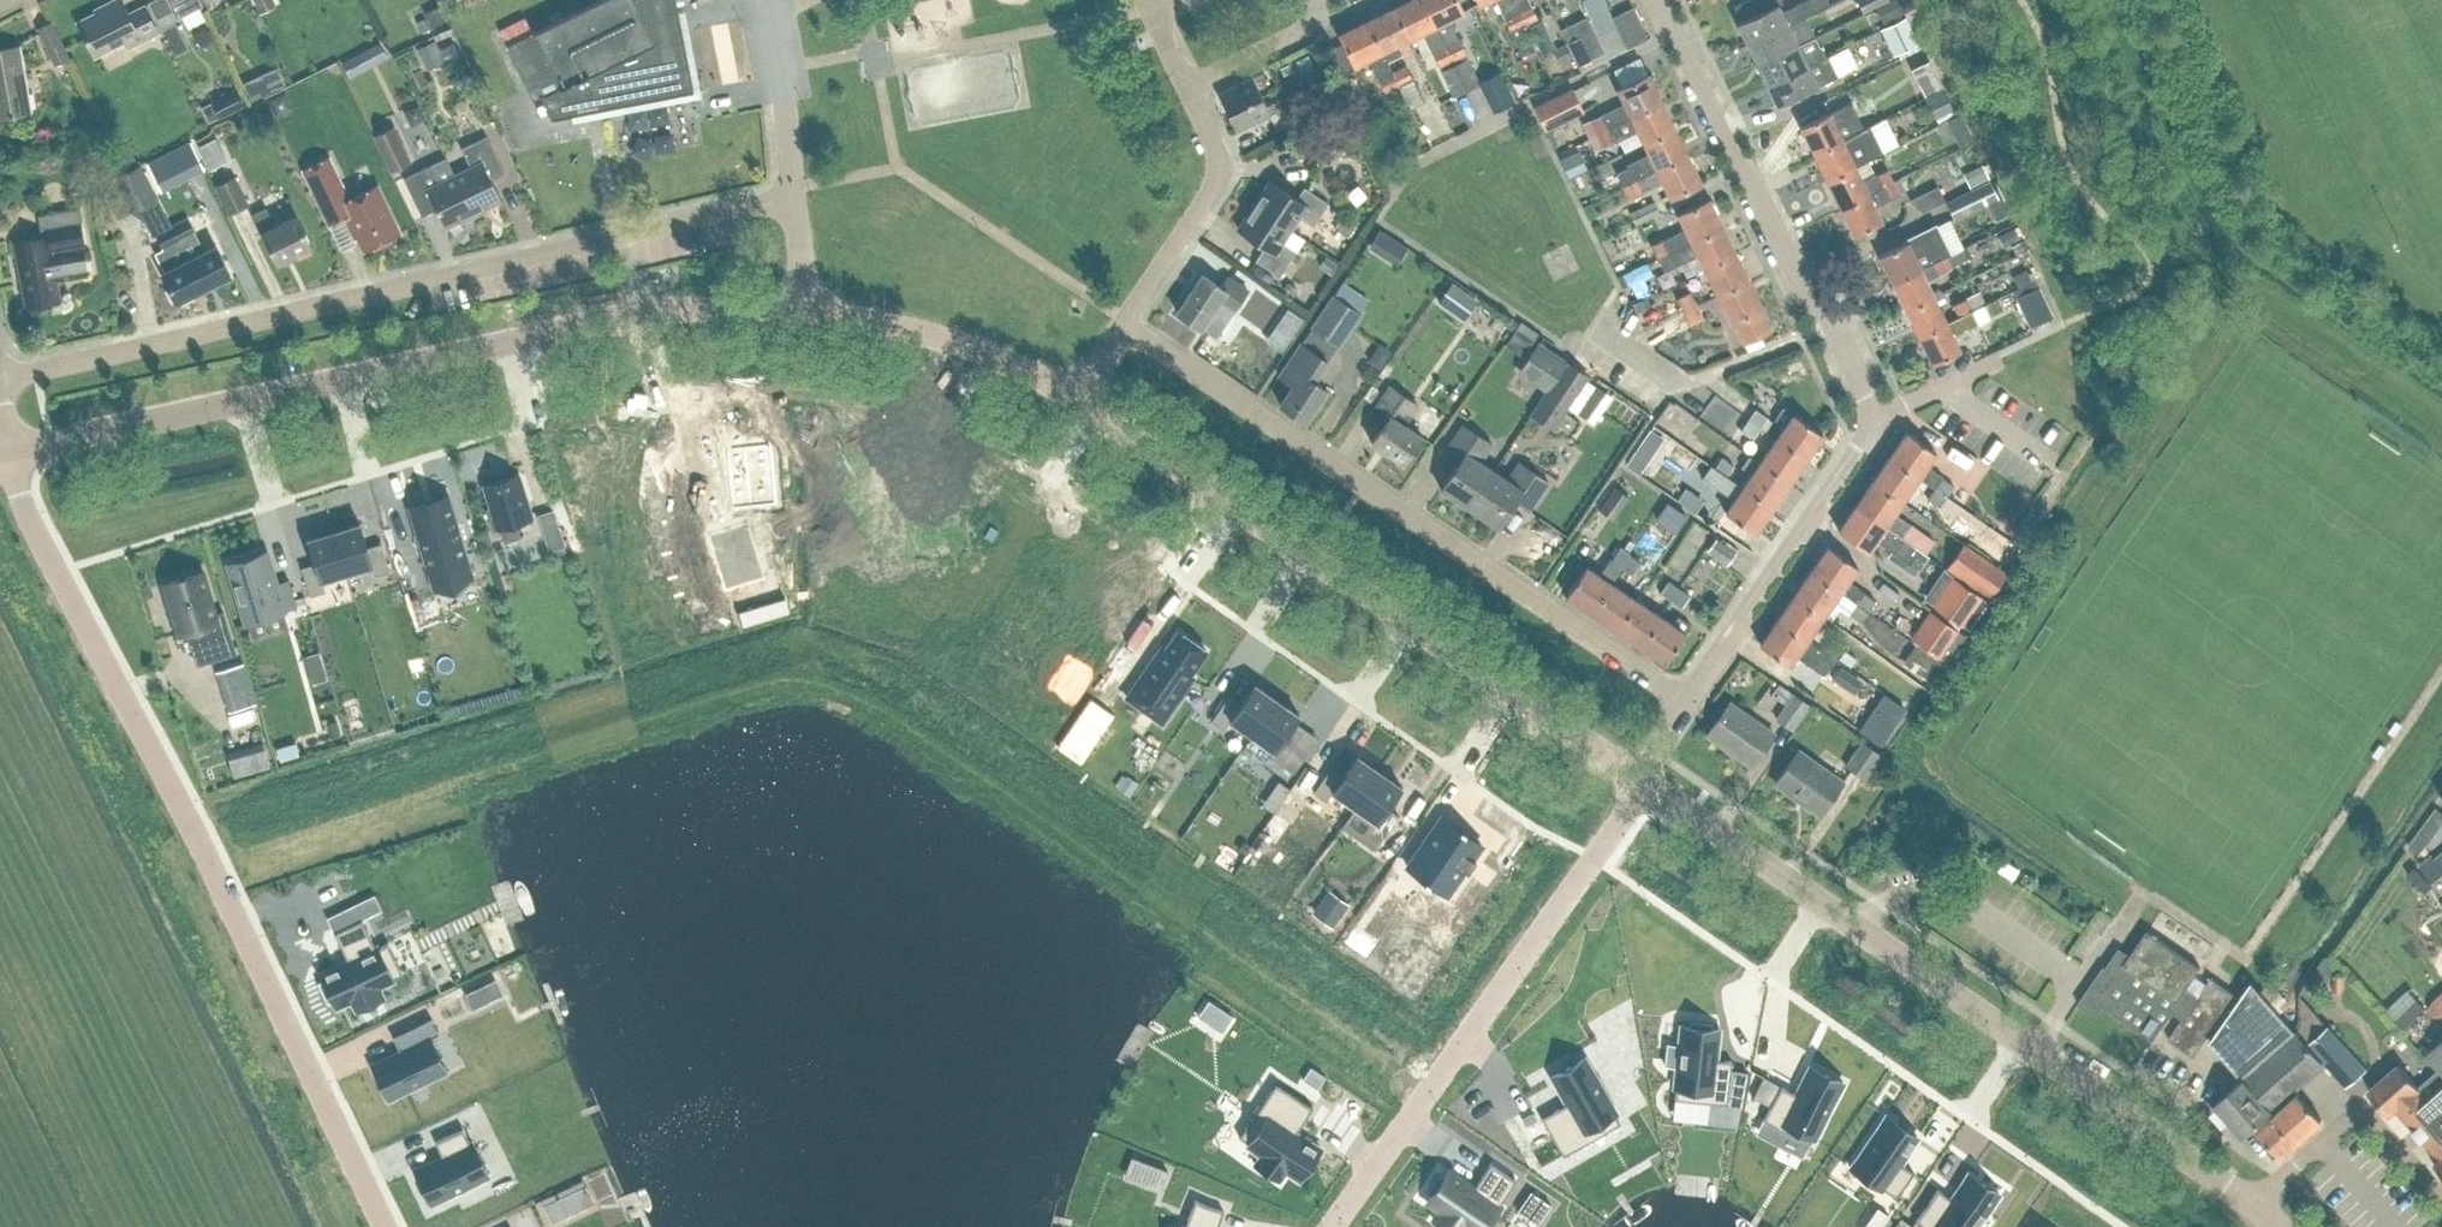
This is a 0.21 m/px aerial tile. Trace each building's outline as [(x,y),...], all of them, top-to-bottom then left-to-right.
[(77,20),(95,55),(125,40),(128,46),(159,31),(145,4),(129,12),(123,0),(108,0),(105,2),(107,5),(77,20)] [(162,24),(202,4),(200,0),(150,0),(162,24)] [(274,0),(255,0),(261,12),(276,4),(274,0)] [(437,0),(422,1),(424,19),(438,18),(437,0)] [(508,45),(528,86),(534,83),(551,119),(692,90),(675,0),(598,0),(508,45)] [(1394,6),(1408,36),(1421,29),(1432,53),(1433,53),(1439,65),(1452,59),(1424,0),(1406,0),(1394,6)] [(1452,59),(1466,52),(1459,37),(1457,38),(1447,17),(1462,9),(1458,0),(1424,0),(1452,59)] [(1515,38),(1514,38),(1524,58),(1536,52),(1523,23),(1524,23),(1513,0),(1496,0),(1511,30),(1515,38)] [(1524,23),(1537,16),(1529,0),(1513,0),(1524,23)] [(1563,3),(1574,26),(1587,19),(1578,0),(1562,0),(1563,3)] [(1597,33),(1616,24),(1604,0),(1581,0),(1597,33)] [(1736,21),(1743,34),(1744,36),(1747,43),(1776,28),(1785,24),(1788,22),(1788,23),(1805,15),(1821,6),(1828,3),(1827,2),(1826,0),(1802,0),(1781,10),(1778,2),(1779,2),(1779,1),(1782,0),(1740,0),(1733,4),(1741,19),(1736,21)] [(1883,0),(1856,0),(1861,11),(1883,0)] [(1392,69),(1387,60),(1401,53),(1396,42),(1408,36),(1394,6),(1367,19),(1409,105),(1422,99),(1412,78),(1413,78),(1406,63),(1392,69)] [(1632,14),(1615,22),(1627,46),(1644,37),(1632,14)] [(1788,23),(1788,22),(1785,24),(1776,28),(1747,43),(1757,63),(1797,42),(1797,43),(1815,34),(1811,26),(1805,15),(1788,23)] [(1902,16),(1878,28),(1891,54),(1915,42),(1902,16)] [(70,56),(52,18),(37,25),(55,63),(70,56)] [(1527,25),(1540,53),(1555,46),(1541,18),(1527,25)] [(1390,100),(1398,96),(1403,108),(1409,105),(1367,19),(1340,32),(1344,40),(1329,48),(1341,73),(1356,66),(1354,62),(1367,55),(1385,91),(1386,91),(1390,100)] [(175,21),(162,28),(175,53),(188,47),(175,21)] [(1757,63),(1767,83),(1807,62),(1807,63),(1824,54),(1821,47),(1815,35),(1815,34),(1797,43),(1797,42),(1757,63)] [(444,61),(434,39),(416,47),(425,69),(444,61)] [(378,41),(341,61),(349,76),(386,56),(378,41)] [(0,47),(0,115),(31,109),(19,44),(0,47)] [(1831,67),(1825,70),(1820,58),(1825,55),(1824,54),(1807,63),(1807,62),(1767,83),(1777,104),(1835,76),(1831,67)] [(1467,56),(1454,62),(1467,89),(1480,82),(1479,79),(1467,56)] [(1910,67),(1922,93),(1940,85),(1928,59),(1910,67)] [(1453,95),(1467,89),(1454,62),(1440,69),(1453,95)] [(276,64),(242,81),(251,99),(285,82),(276,64)] [(1500,68),(1479,79),(1480,82),(1494,110),(1515,99),(1500,68)] [(1218,92),(1227,111),(1262,94),(1257,84),(1266,79),(1263,71),(1218,92)] [(1589,118),(1596,132),(1661,101),(1648,73),(1618,88),(1625,101),(1589,118)] [(201,105),(208,122),(244,105),(235,87),(210,99),(211,101),(201,105)] [(1535,106),(1545,128),(1584,109),(1573,87),(1535,106)] [(1925,98),(1938,123),(1956,113),(1943,89),(1925,98)] [(1267,105),(1262,94),(1227,111),(1236,129),(1280,109),(1276,100),(1267,105)] [(1800,124),(1813,151),(1863,126),(1850,100),(1828,111),(1800,124)] [(1638,128),(1644,142),(1674,127),(1661,101),(1596,132),(1602,145),(1638,128)] [(655,128),(676,136),(684,115),(662,107),(655,128)] [(630,143),(651,134),(642,113),(621,122),(630,143)] [(393,123),(375,133),(371,134),(390,172),(412,161),(393,123)] [(1867,124),(1863,126),(1813,151),(1826,177),(1854,164),(1855,165),(1881,151),(1873,137),(1867,124)] [(1615,171),(1622,185),(1687,154),(1674,127),(1644,142),(1650,154),(1615,171)] [(469,165),(455,172),(473,211),(501,197),(491,178),(504,171),(489,140),(486,134),(461,147),(469,165)] [(1376,141),(1385,159),(1400,152),(1391,134),(1376,141)] [(215,136),(198,145),(209,169),(226,160),(215,136)] [(1700,181),(1687,154),(1622,185),(1628,198),(1643,191),(1642,190),(1663,180),(1670,196),(1700,181)] [(329,156),(302,169),(312,188),(330,225),(345,218),(354,236),(356,235),(363,249),(400,231),(376,183),(349,197),(338,175),(329,156)] [(420,207),(433,201),(445,225),(473,211),(455,172),(446,156),(430,163),(404,175),(420,207)] [(1946,200),(1947,201),(1995,178),(1987,161),(1982,164),(1981,162),(1962,171),(1970,188),(1946,200)] [(153,188),(145,173),(140,164),(115,177),(105,191),(118,217),(131,211),(140,217),(143,217),(152,234),(156,232),(163,246),(155,251),(164,269),(162,271),(177,301),(204,287),(171,224),(156,194),(153,188)] [(1861,178),(1855,165),(1854,164),(1826,177),(1840,206),(1893,180),(1887,167),(1876,173),(1875,171),(1861,178)] [(235,174),(214,184),(228,212),(249,202),(235,174)] [(1353,175),(1341,185),(1352,199),(1364,189),(1353,175)] [(1954,219),(1988,202),(1996,218),(2011,210),(1995,178),(1947,201),(1954,219)] [(1270,179),(1254,203),(1290,227),(1298,215),(1312,224),(1328,201),(1304,185),(1296,197),(1270,179)] [(1900,191),(1894,179),(1893,180),(1840,206),(1854,233),(1881,219),(1874,204),(1900,191)] [(1921,211),(1944,199),(1937,184),(1908,199),(1921,211)] [(1665,236),(1650,243),(1640,249),(1647,261),(1656,257),(1657,258),(1722,226),(1708,198),(1679,212),(1685,226),(1665,236)] [(1653,199),(1629,210),(1635,223),(1659,211),(1653,199)] [(64,203),(38,205),(39,221),(65,219),(64,203)] [(1254,203),(1238,227),(1264,245),(1255,258),(1278,274),(1295,249),(1282,240),(1290,227),(1254,203)] [(266,207),(252,213),(261,231),(263,230),(278,261),(311,245),(296,214),(274,224),(266,207)] [(1357,222),(1342,213),(1334,227),(1347,236),(1357,222)] [(186,216),(171,224),(204,287),(231,273),(215,243),(202,250),(193,233),(195,232),(186,216)] [(88,272),(84,249),(78,219),(46,225),(48,234),(15,240),(26,304),(59,298),(56,278),(88,272)] [(1879,253),(1892,281),(1945,254),(1950,252),(1935,223),(1904,238),(1905,240),(1879,253)] [(1698,251),(1705,267),(1735,252),(1722,226),(1657,258),(1663,270),(1678,263),(1677,262),(1698,251)] [(1395,242),(1378,229),(1369,242),(1387,254),(1395,242)] [(105,256),(109,255),(116,254),(113,237),(102,239),(105,256)] [(1892,281),(1905,308),(1933,294),(1926,279),(1951,267),(1951,266),(1970,257),(1965,245),(1950,252),(1945,254),(1892,281)] [(1705,267),(1718,294),(1748,279),(1735,252),(1705,267)] [(1338,262),(1325,254),(1318,264),(1330,272),(1338,262)] [(1999,258),(1976,267),(1984,286),(2007,276),(1999,258)] [(2026,267),(2011,275),(2017,286),(2032,278),(2026,267)] [(1202,272),(1176,310),(1201,326),(1218,299),(1233,309),(1248,287),(1228,274),(1221,284),(1202,272)] [(1761,306),(1748,279),(1718,294),(1731,320),(1734,319),(1745,341),(1769,329),(1758,307),(1761,306)] [(2012,289),(2029,326),(2046,318),(2029,281),(2012,289)] [(1475,301),(1449,282),(1437,300),(1463,318),(1475,301)] [(1676,297),(1682,310),(1683,311),(1698,303),(1691,289),(1676,297)] [(1905,308),(1918,334),(1972,308),(1985,301),(1979,289),(1952,302),(1958,314),(1946,320),(1933,294),(1905,308)] [(1337,343),(1358,311),(1333,294),(1311,325),(1337,343)] [(1704,316),(1698,303),(1683,311),(1682,310),(1651,327),(1659,340),(1690,325),(1689,323),(1704,316)] [(1972,308),(1918,334),(1932,362),(1960,348),(1953,335),(1979,322),(1972,308)] [(1522,355),(1530,342),(1511,331),(1503,344),(1522,355)] [(1681,360),(1688,346),(1673,339),(1667,353),(1681,360)] [(1313,378),(1324,362),(1326,359),(1301,341),(1278,375),(1292,384),(1279,403),(1305,420),(1327,387),(1313,378)] [(1538,342),(1525,362),(1553,380),(1566,360),(1538,342)] [(1584,372),(1566,360),(1553,380),(1531,412),(1549,424),(1584,372)] [(1598,384),(1577,410),(1587,418),(1608,391),(1598,384)] [(1389,385),(1372,410),(1385,419),(1371,440),(1403,462),(1422,434),(1403,422),(1416,403),(1389,385)] [(1660,421),(1674,408),(1664,398),(1650,410),(1660,421)] [(1783,425),(1775,437),(1805,457),(1822,432),(1782,405),(1773,418),(1783,425)] [(1755,407),(1747,418),(1760,426),(1759,427),(1764,431),(1771,420),(1766,417),(1768,415),(1755,407)] [(1673,449),(1689,459),(1703,437),(1672,416),(1664,427),(1680,437),(1673,449)] [(1753,437),(1759,427),(1760,426),(1747,418),(1740,428),(1753,437)] [(1440,487),(1469,506),(1494,469),(1481,460),(1492,443),(1462,423),(1443,452),(1457,461),(1440,487)] [(1905,429),(1887,455),(1945,494),(1953,483),(1925,463),(1935,449),(1905,429)] [(776,437),(733,442),(741,510),(783,505),(776,437)] [(1775,437),(1759,461),(1789,482),(1805,457),(1775,437)] [(1721,455),(1714,466),(1772,506),(1789,482),(1759,461),(1742,485),(1727,474),(1734,464),(1721,455)] [(1887,455),(1870,479),(1900,500),(1917,476),(1932,486),(1925,496),(1938,505),(1945,494),(1887,455)] [(1507,477),(1494,469),(1469,506),(1497,525),(1514,499),(1529,509),(1548,480),(1518,460),(1507,477)] [(1714,466),(1706,477),(1734,496),(1725,510),(1755,531),(1772,506),(1714,466)] [(1684,502),(1695,486),(1677,473),(1666,490),(1684,502)] [(493,506),(486,508),(492,529),(499,527),(504,541),(518,536),(514,522),(528,518),(516,479),(514,474),(513,474),(487,482),(486,483),(487,487),(493,506)] [(1933,538),(1893,510),(1900,500),(1870,479),(1853,504),(1923,552),(1933,538)] [(1614,484),(1599,507),(1613,518),(1629,495),(1614,484)] [(447,494),(408,506),(433,589),(472,577),(447,494)] [(1867,548),(1874,538),(1917,568),(1926,554),(1923,552),(1853,504),(1837,527),(1867,548)] [(551,510),(538,515),(544,533),(558,529),(551,510)] [(707,533),(724,589),(763,577),(746,521),(707,533)] [(359,522),(333,530),(346,572),(370,564),(374,575),(389,571),(380,542),(366,546),(359,522)] [(314,562),(301,566),(309,595),(324,590),(321,579),(346,572),(333,530),(307,538),(314,562)] [(1736,551),(1715,536),(1706,550),(1727,564),(1736,551)] [(1946,566),(1988,595),(2004,570),(1962,540),(1954,552),(1946,566)] [(1826,542),(1809,568),(1868,607),(1881,616),(1888,606),(1847,577),(1857,563),(1826,542)] [(1611,558),(1621,565),(1630,553),(1619,546),(1611,558)] [(264,551),(228,563),(246,622),(252,640),(288,628),(283,610),(296,606),(287,579),(282,580),(274,583),(266,558),(264,551)] [(1621,565),(1632,573),(1641,560),(1630,553),(1621,565)] [(1566,594),(1591,611),(1616,574),(1603,566),(1599,573),(1586,564),(1566,594)] [(1809,568),(1792,592),(1823,613),(1830,618),(1839,605),(1860,619),(1868,607),(1809,568)] [(201,571),(163,583),(178,632),(191,628),(200,657),(234,647),(223,611),(214,613),(201,571)] [(1952,573),(1931,603),(1961,625),(1962,623),(1968,626),(1987,599),(1981,596),(1982,594),(1952,573)] [(1627,585),(1624,589),(1611,581),(1616,574),(1591,611),(1615,628),(1640,590),(1638,592),(1627,585)] [(1659,591),(1670,598),(1678,586),(1668,579),(1659,591)] [(1670,598),(1681,606),(1693,588),(1682,580),(1678,586),(1670,598)] [(1615,628),(1640,644),(1660,614),(1641,601),(1645,594),(1640,590),(1615,628)] [(1792,592),(1775,617),(1806,638),(1823,613),(1792,592)] [(1672,622),(1660,614),(1640,644),(1665,661),(1690,623),(1677,614),(1672,622)] [(1806,638),(1775,617),(1759,642),(1789,662),(1794,654),(1822,673),(1828,665),(1839,673),(1845,664),(1834,657),(1822,649),(1806,638)] [(1205,649),(1177,629),(1159,655),(1155,652),(1125,696),(1161,721),(1192,676),(1188,673),(1205,649)] [(1829,639),(1822,649),(1834,657),(1841,647),(1829,639)] [(318,651),(303,655),(307,670),(322,666),(318,651)] [(241,664),(222,669),(233,708),(252,703),(241,664)] [(1770,691),(1785,701),(1793,690),(1778,680),(1770,691)] [(1227,696),(1210,720),(1223,729),(1229,719),(1250,734),(1275,698),(1253,683),(1239,704),(1227,696)] [(1793,690),(1785,701),(1774,716),(1791,728),(1810,702),(1793,690)] [(1275,698),(1250,734),(1251,734),(1272,750),(1268,756),(1292,772),(1301,760),(1277,744),(1293,720),(1298,714),(1275,698)] [(1774,732),(1729,700),(1707,732),(1751,764),(1774,732)] [(1861,739),(1844,763),(1864,778),(1882,753),(1861,739)] [(261,743),(228,752),(234,775),(268,766),(261,743)] [(1842,781),(1797,749),(1775,781),(1819,812),(1842,781)] [(1329,767),(1312,792),(1325,801),(1332,791),(1353,806),(1378,770),(1356,754),(1341,775),(1329,767)] [(1353,806),(1339,825),(1373,849),(1380,839),(1397,815),(1386,806),(1400,786),(1378,770),(1353,806)] [(1280,800),(1289,788),(1277,780),(1269,792),(1280,800)] [(2408,846),(2419,853),(2441,820),(2441,811),(2436,807),(2408,846)] [(1440,816),(1405,865),(1423,877),(1422,880),(1427,883),(1428,881),(1446,894),(1464,869),(1466,870),(1467,869),(1464,868),(1471,858),(1473,860),(1474,859),(1472,857),(1481,845),(1463,832),(1465,830),(1459,826),(1458,828),(1440,816)] [(2432,854),(2421,863),(2441,887),(2441,852),(2435,858),(2432,854)] [(1995,869),(2010,879),(2018,868),(2003,858),(1995,869)] [(374,893),(358,901),(365,916),(381,909),(374,893)] [(2085,958),(2109,922),(2094,912),(2070,948),(2085,958)] [(322,978),(317,981),(327,1001),(332,999),(336,1006),(350,999),(356,1009),(382,996),(377,986),(392,978),(391,976),(402,971),(387,941),(377,946),(376,944),(374,945),(361,918),(333,932),(346,958),(319,971),(322,978)] [(2104,964),(2078,1001),(2096,1014),(2102,1004),(2153,1039),(2173,1010),(2182,1017),(2198,994),(2187,986),(2201,966),(2147,929),(2130,953),(2119,945),(2106,965),(2104,964)] [(1436,960),(1421,949),(1408,967),(1424,978),(1436,960)] [(2334,973),(2333,987),(2344,988),(2345,974),(2334,973)] [(2198,994),(2182,1017),(2168,1037),(2194,1055),(2237,993),(2211,975),(2198,994)] [(2252,981),(2211,1040),(2244,1077),(2216,1102),(2245,1135),(2255,1125),(2281,1155),(2323,1118),(2296,1088),(2325,1063),(2252,981)] [(2411,983),(2387,997),(2400,1018),(2424,1004),(2411,983)] [(399,1050),(371,1063),(387,1097),(445,1070),(428,1037),(437,1033),(430,1017),(392,1035),(399,1050)] [(1666,1042),(1663,1063),(1675,1065),(1672,1085),(1674,1086),(1673,1097),(1709,1101),(1726,1103),(1729,1069),(1730,1059),(1714,1057),(1718,1027),(1710,1026),(1710,1020),(1688,1017),(1687,1023),(1679,1022),(1677,1043),(1666,1042)] [(2329,1024),(2308,1043),(2347,1086),(2368,1068),(2329,1024)] [(2427,1053),(2439,1067),(2436,1069),(2441,1076),(2441,1039),(2427,1053)] [(1565,1101),(1539,1116),(1562,1154),(1619,1121),(1613,1111),(1615,1110),(1583,1055),(1550,1074),(1565,1101)] [(1768,1104),(1761,1117),(1809,1141),(1811,1136),(1813,1137),(1842,1080),(1808,1063),(1794,1090),(1779,1082),(1768,1104)] [(2398,1112),(2400,1110),(2396,1106),(2406,1097),(2415,1107),(2441,1084),(2441,1076),(2436,1069),(2419,1084),(2400,1063),(2370,1089),(2391,1113),(2395,1109),(2398,1112)] [(1729,1069),(1726,1103),(1739,1105),(1746,1072),(1729,1069)] [(1762,1074),(1751,1096),(1768,1104),(1779,1082),(1762,1074)] [(1274,1080),(1237,1134),(1247,1141),(1246,1143),(1259,1152),(1253,1162),(1278,1178),(1284,1169),(1298,1178),(1320,1146),(1294,1129),(1311,1105),(1274,1080)] [(2415,1131),(2439,1158),(2441,1156),(2441,1136),(2441,1135),(2441,1084),(2415,1107),(2406,1097),(2396,1106),(2400,1110),(2398,1112),(2415,1131)] [(1885,1113),(1848,1165),(1880,1187),(1881,1186),(1894,1195),(1912,1170),(1899,1160),(1916,1135),(1885,1113)] [(441,1154),(414,1168),(430,1202),(487,1175),(471,1141),(469,1141),(462,1127),(434,1140),(441,1154)] [(1425,1200),(1439,1209),(1432,1218),(1444,1226),(1463,1226),(1464,1226),(1483,1226),(1499,1204),(1497,1203),(1514,1179),(1489,1161),(1472,1185),(1447,1168),(1442,1175),(1438,1172),(1425,1190),(1430,1193),(1425,1200)] [(1913,1218),(1927,1226),(1929,1226),(1932,1224),(1937,1226),(1974,1226),(1998,1192),(1966,1170),(1949,1195),(1936,1186),(1913,1218)] [(1180,1226),(1215,1226),(1222,1208),(1194,1197),(1183,1225),(1181,1224),(1180,1226)] [(1877,1207),(1869,1219),(1879,1226),(1887,1214),(1877,1207)] [(1899,1218),(1892,1226),(1912,1226),(1899,1218)]
